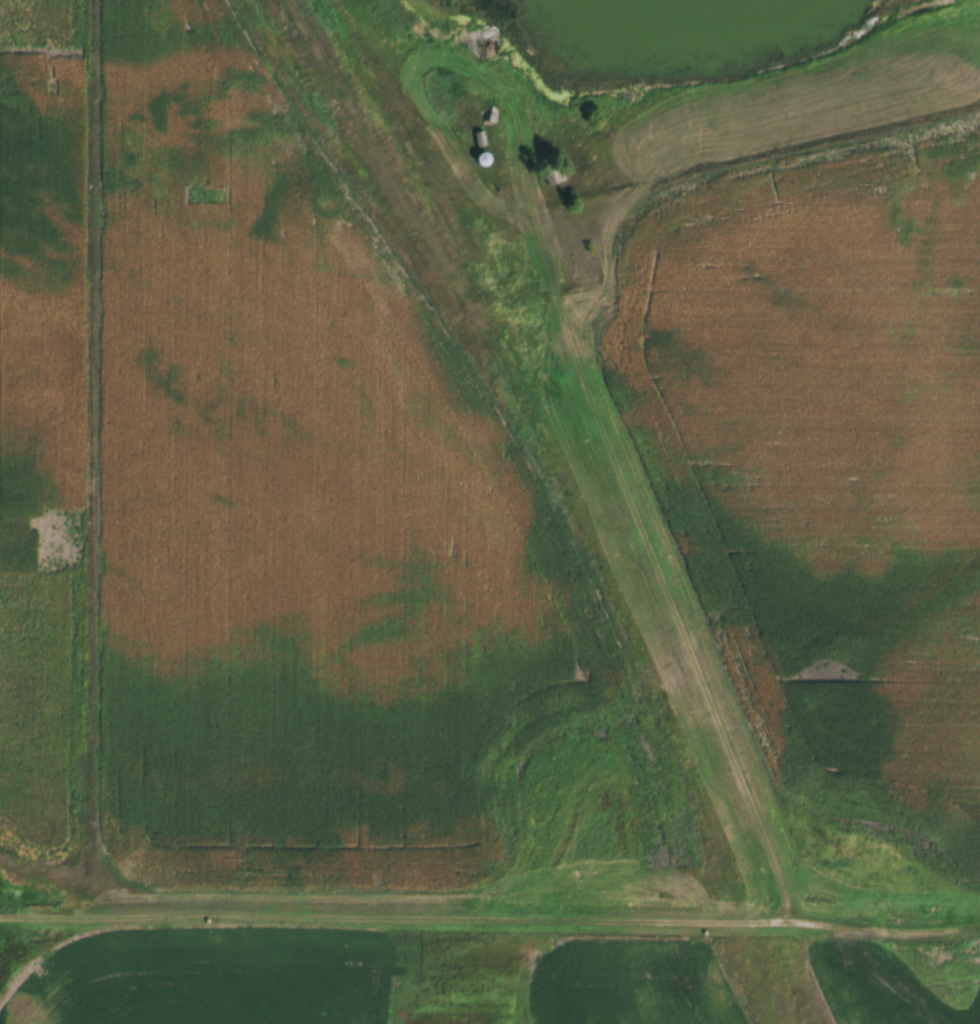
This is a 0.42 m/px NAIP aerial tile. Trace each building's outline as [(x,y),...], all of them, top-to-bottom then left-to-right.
[(497,107),(487,107),(487,125),(497,125),(497,107)] [(475,132),(477,147),(489,145),(486,130),(475,132)] [(475,152),(474,164),(491,165),(492,153),(475,152)]
